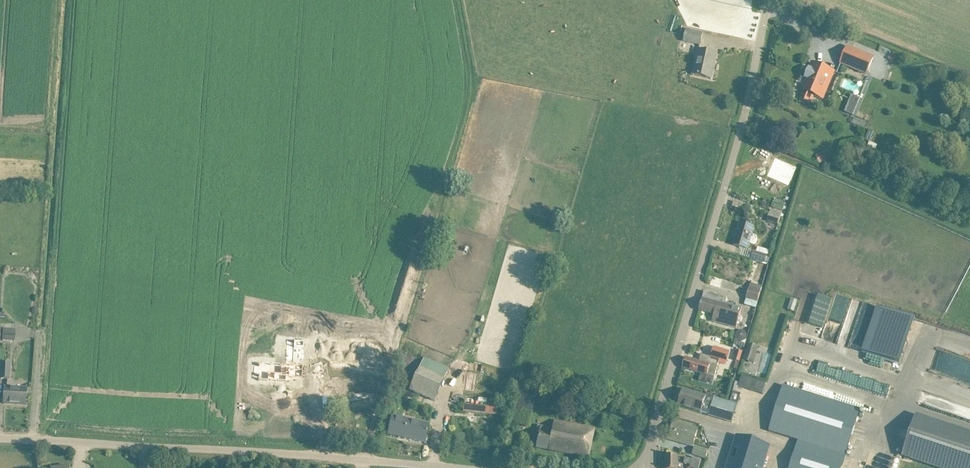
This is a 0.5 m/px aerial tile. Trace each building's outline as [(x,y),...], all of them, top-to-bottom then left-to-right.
[(700,45),(703,34),(687,30),(684,42),(700,45)] [(874,58),(857,51),(848,48),(841,64),(850,68),(867,75),(874,58)] [(714,65),(715,65),(717,55),(699,51),(693,76),(711,80),(714,70),(712,70),(714,65)] [(803,91),(801,90),(801,91),(803,91),(800,99),(811,103),(814,96),(823,99),(834,72),(812,63),(809,72),(810,73),(803,91)] [(825,146),(830,152),(835,149),(831,142),(825,146)] [(824,152),(815,156),(819,165),(828,160),(824,152)] [(777,159),(771,172),(791,180),(796,167),(777,159)] [(778,226),(782,214),(784,206),(773,203),(767,222),(778,226)] [(734,246),(743,249),(748,250),(749,244),(753,245),(756,243),(757,239),(756,237),(752,236),(754,228),(750,227),(740,224),(734,246)] [(765,238),(764,243),(776,246),(777,241),(765,238)] [(768,257),(768,256),(753,252),(751,259),(768,264),(770,258),(768,257)] [(710,289),(732,295),(734,288),(712,282),(710,289)] [(756,308),(762,287),(751,284),(745,305),(756,308)] [(712,321),(722,324),(736,328),(742,308),(726,304),(728,298),(720,296),(714,295),(705,292),(699,311),(714,315),(712,321)] [(823,328),(832,300),(816,295),(806,323),(823,328)] [(877,307),(862,353),(900,365),(915,320),(877,307)] [(15,342),(15,330),(3,329),(2,341),(15,342)] [(748,343),(743,360),(753,363),(759,347),(748,343)] [(286,344),(285,354),(302,355),(303,345),(286,344)] [(373,346),(332,353),(335,366),(376,359),(373,346)] [(685,358),(682,368),(714,377),(719,364),(727,366),(730,352),(718,348),(714,359),(701,355),(699,362),(685,358)] [(739,362),(743,352),(738,351),(734,361),(739,362)] [(330,353),(312,357),(313,364),(299,367),(301,378),(334,371),(330,353)] [(423,358),(413,381),(409,390),(434,402),(449,370),(423,358)] [(10,364),(1,364),(0,380),(9,380),(10,364)] [(252,366),(251,375),(256,376),(256,382),(265,383),(265,384),(274,384),(274,383),(284,384),(284,380),(285,367),(284,367),(257,365),(257,367),(252,366)] [(477,375),(467,373),(464,391),(475,392),(477,375)] [(731,422),(739,397),(740,394),(737,393),(739,383),(735,383),(730,402),(714,397),(709,415),(731,422)] [(860,411),(783,386),(768,432),(798,441),(790,467),(842,467),(860,411)] [(26,389),(4,388),(3,404),(25,405),(26,389)] [(709,415),(714,397),(706,395),(706,397),(683,390),(679,406),(701,412),(709,415)] [(497,408),(463,404),(462,412),(497,416),(497,408)] [(916,415),(902,458),(933,467),(969,467),(969,432),(916,415)] [(388,436),(425,444),(429,425),(392,417),(388,436)] [(588,458),(594,429),(554,422),(553,429),(537,426),(536,432),(539,433),(536,448),(588,458)] [(679,430),(672,428),(669,440),(693,447),(697,430),(680,425),(679,430)] [(713,449),(716,441),(702,437),(700,446),(713,449)] [(728,467),(763,467),(769,447),(737,437),(728,467)] [(695,448),(693,455),(706,459),(708,451),(695,448)] [(678,456),(666,457),(666,467),(678,467),(678,456)] [(685,458),(684,464),(691,466),(690,467),(699,467),(701,460),(693,458),(692,460),(685,458)]
